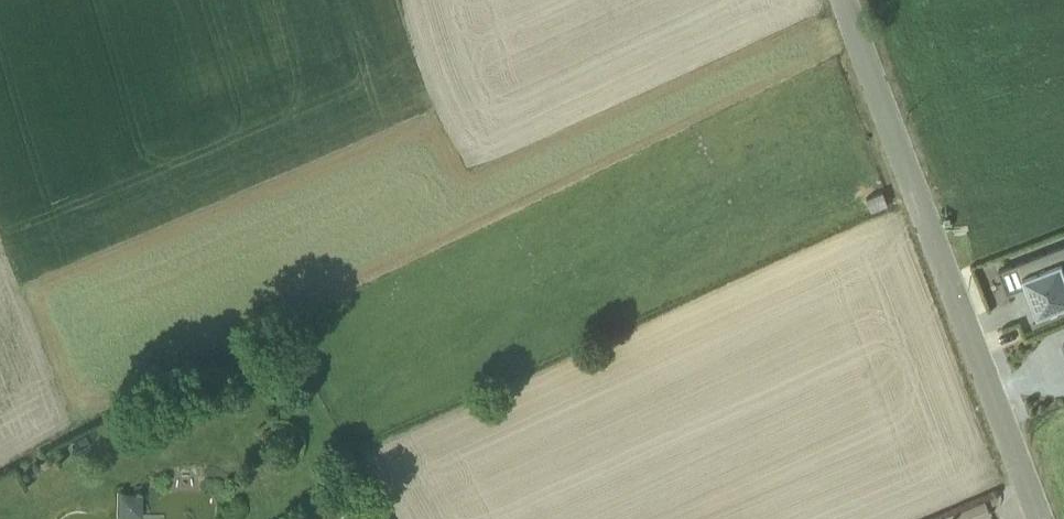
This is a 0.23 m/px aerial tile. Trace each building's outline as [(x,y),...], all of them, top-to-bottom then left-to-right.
[(871,212),(887,205),(881,192),(866,199),(871,212)] [(998,270),(1007,293),(1024,287),(1035,317),(1063,306),(1063,273),(1063,272),(1063,245),(998,270)] [(143,512),(142,495),(118,496),(119,513),(143,512)]
